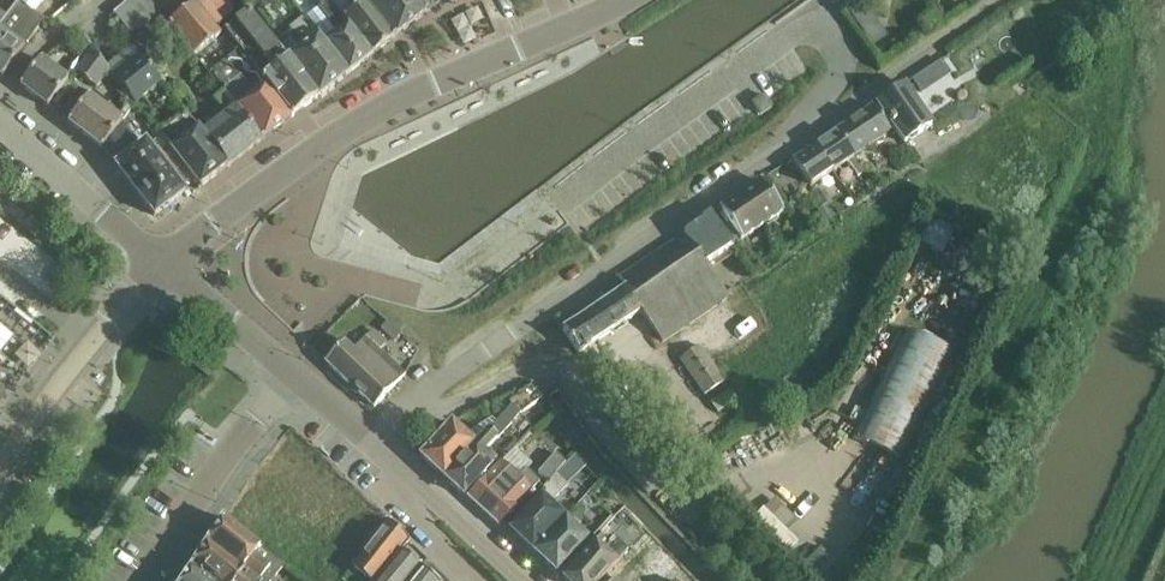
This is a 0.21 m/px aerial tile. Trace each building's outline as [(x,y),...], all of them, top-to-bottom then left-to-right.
[(4,76),(16,60),(44,22),(34,15),(46,0),(20,0),(19,3),(16,7),(5,21),(0,28),(0,78),(1,80),(4,76)] [(148,3),(146,0),(134,0),(114,16),(132,38),(159,16),(148,3)] [(148,3),(159,16),(189,53),(194,58),(221,36),(195,4),(181,16),(168,0),(152,0),(148,3)] [(341,37),(328,46),(349,75),(372,56),(344,21),(345,20),(329,0),(319,8),(341,37)] [(351,4),(357,11),(345,20),(344,21),(372,56),(394,40),(362,0),(356,0),(351,4)] [(394,40),(427,14),(416,0),(362,0),(394,40)] [(427,14),(445,0),(416,0),(427,14)] [(292,118),(318,98),(277,46),(249,12),(225,31),(240,51),(292,118)] [(277,46),(318,98),(349,75),(328,46),(306,18),(288,31),(291,35),(277,46)] [(91,51),(74,73),(95,90),(109,73),(91,51)] [(235,104),(262,141),(292,118),(240,51),(210,74),(225,94),(235,104)] [(140,58),(113,79),(134,105),(161,84),(140,58)] [(35,69),(20,88),(48,109),(67,83),(40,62),(35,69)] [(923,72),(911,79),(921,93),(932,85),(923,72)] [(878,105),(891,125),(905,144),(933,125),(905,86),(878,105)] [(102,150),(103,149),(121,125),(109,115),(113,110),(92,94),(84,106),(69,125),(102,150)] [(235,104),(225,94),(216,101),(227,115),(202,135),(228,168),(262,141),(235,104)] [(761,116),(772,108),(764,97),(753,105),(761,116)] [(836,133),(853,159),(854,158),(890,134),(873,108),(836,133)] [(186,170),(201,189),(228,168),(202,135),(186,115),(159,137),(186,170)] [(185,194),(170,175),(145,143),(139,148),(121,125),(103,149),(117,166),(115,167),(154,218),(185,194)] [(847,163),(853,159),(836,133),(814,147),(831,173),(847,163)] [(809,189),(831,173),(814,147),(791,163),(809,189)] [(853,159),(847,163),(857,177),(864,173),(854,158),(853,159)] [(774,204),(761,184),(720,211),(741,242),(782,215),(774,204)] [(827,205),(819,211),(827,223),(835,217),(827,205)] [(733,249),(725,236),(711,216),(685,234),(707,267),(733,249)] [(926,249),(939,222),(929,217),(916,244),(926,249)] [(563,331),(579,355),(641,313),(662,344),(729,299),(707,267),(685,234),(617,280),(624,290),(563,331)] [(387,323),(380,330),(394,343),(401,336),(399,334),(387,323)] [(325,363),(350,386),(381,353),(380,352),(386,344),(373,332),(354,352),(344,343),(325,363)] [(953,356),(908,333),(854,438),(899,461),(953,356)] [(706,397),(725,384),(701,349),(681,362),(706,397)] [(381,353),(350,386),(374,409),(405,376),(381,353)] [(533,387),(518,398),(509,403),(512,407),(521,416),(543,400),(533,387)] [(732,389),(710,403),(717,414),(739,400),(732,389)] [(674,467),(700,446),(656,390),(630,410),(674,467)] [(521,416),(512,407),(502,418),(510,426),(521,416)] [(510,426),(502,418),(488,433),(496,441),(510,426)] [(421,459),(444,480),(475,447),(452,425),(421,459)] [(463,498),(465,496),(479,480),(492,465),(483,456),(496,441),(488,433),(475,447),(444,480),(463,498)] [(538,475),(549,485),(556,478),(564,468),(554,458),(538,475)] [(498,527),(502,523),(539,484),(526,472),(521,477),(518,473),(514,477),(501,465),(484,482),(468,499),(498,527)] [(510,531),(534,553),(565,521),(551,508),(568,489),(556,478),(549,485),(542,492),(546,496),(527,514),(510,531)] [(223,520),(207,543),(208,543),(256,580),(273,580),(284,568),(223,520)] [(565,521),(534,553),(556,574),(572,557),(587,542),(565,521)] [(402,553),(410,542),(388,522),(350,569),(366,580),(380,580),(402,553)] [(629,555),(612,539),(603,548),(599,544),(563,580),(604,580),(629,555)] [(208,543),(194,565),(192,568),(208,580),(256,580),(208,543)] [(402,553),(380,580),(436,580),(402,553)] [(192,568),(183,580),(208,580),(192,568)]
